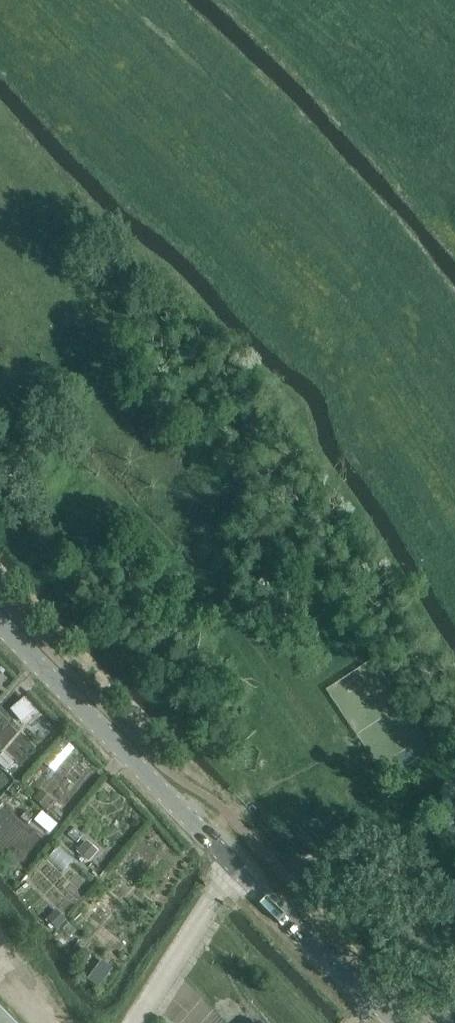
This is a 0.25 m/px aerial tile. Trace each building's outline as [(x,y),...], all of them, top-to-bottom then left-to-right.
[(58,770),(74,744),(62,737),(46,763),(58,770)] [(49,833),(60,822),(46,808),(35,819),(49,833)] [(78,850),(92,860),(101,848),(87,838),(78,850)] [(70,867),(73,852),(55,848),(52,863),(70,867)] [(0,1011),(0,1022),(12,1022),(0,1011)]
